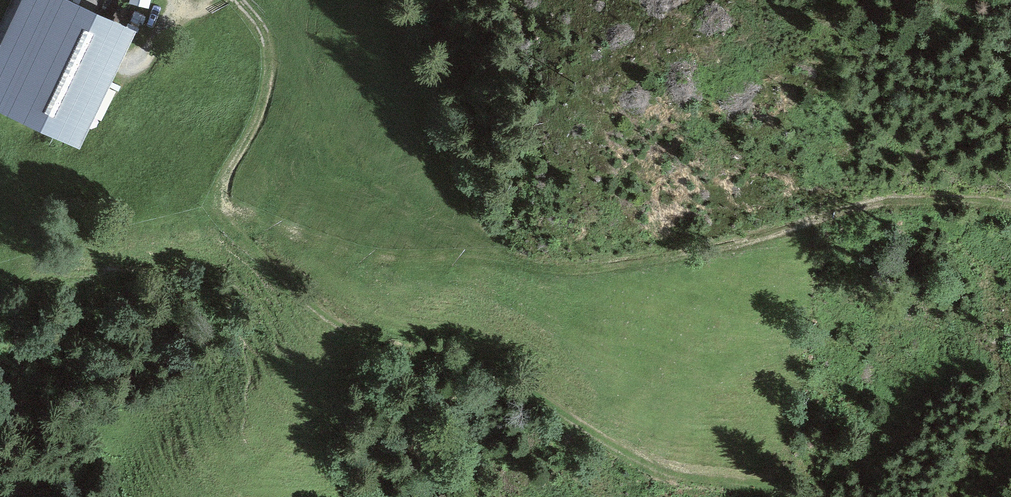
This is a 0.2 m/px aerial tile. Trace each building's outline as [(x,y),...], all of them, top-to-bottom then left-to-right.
[(0,34),(0,96),(77,134),(130,26),(75,0),(16,0),(0,34)]
